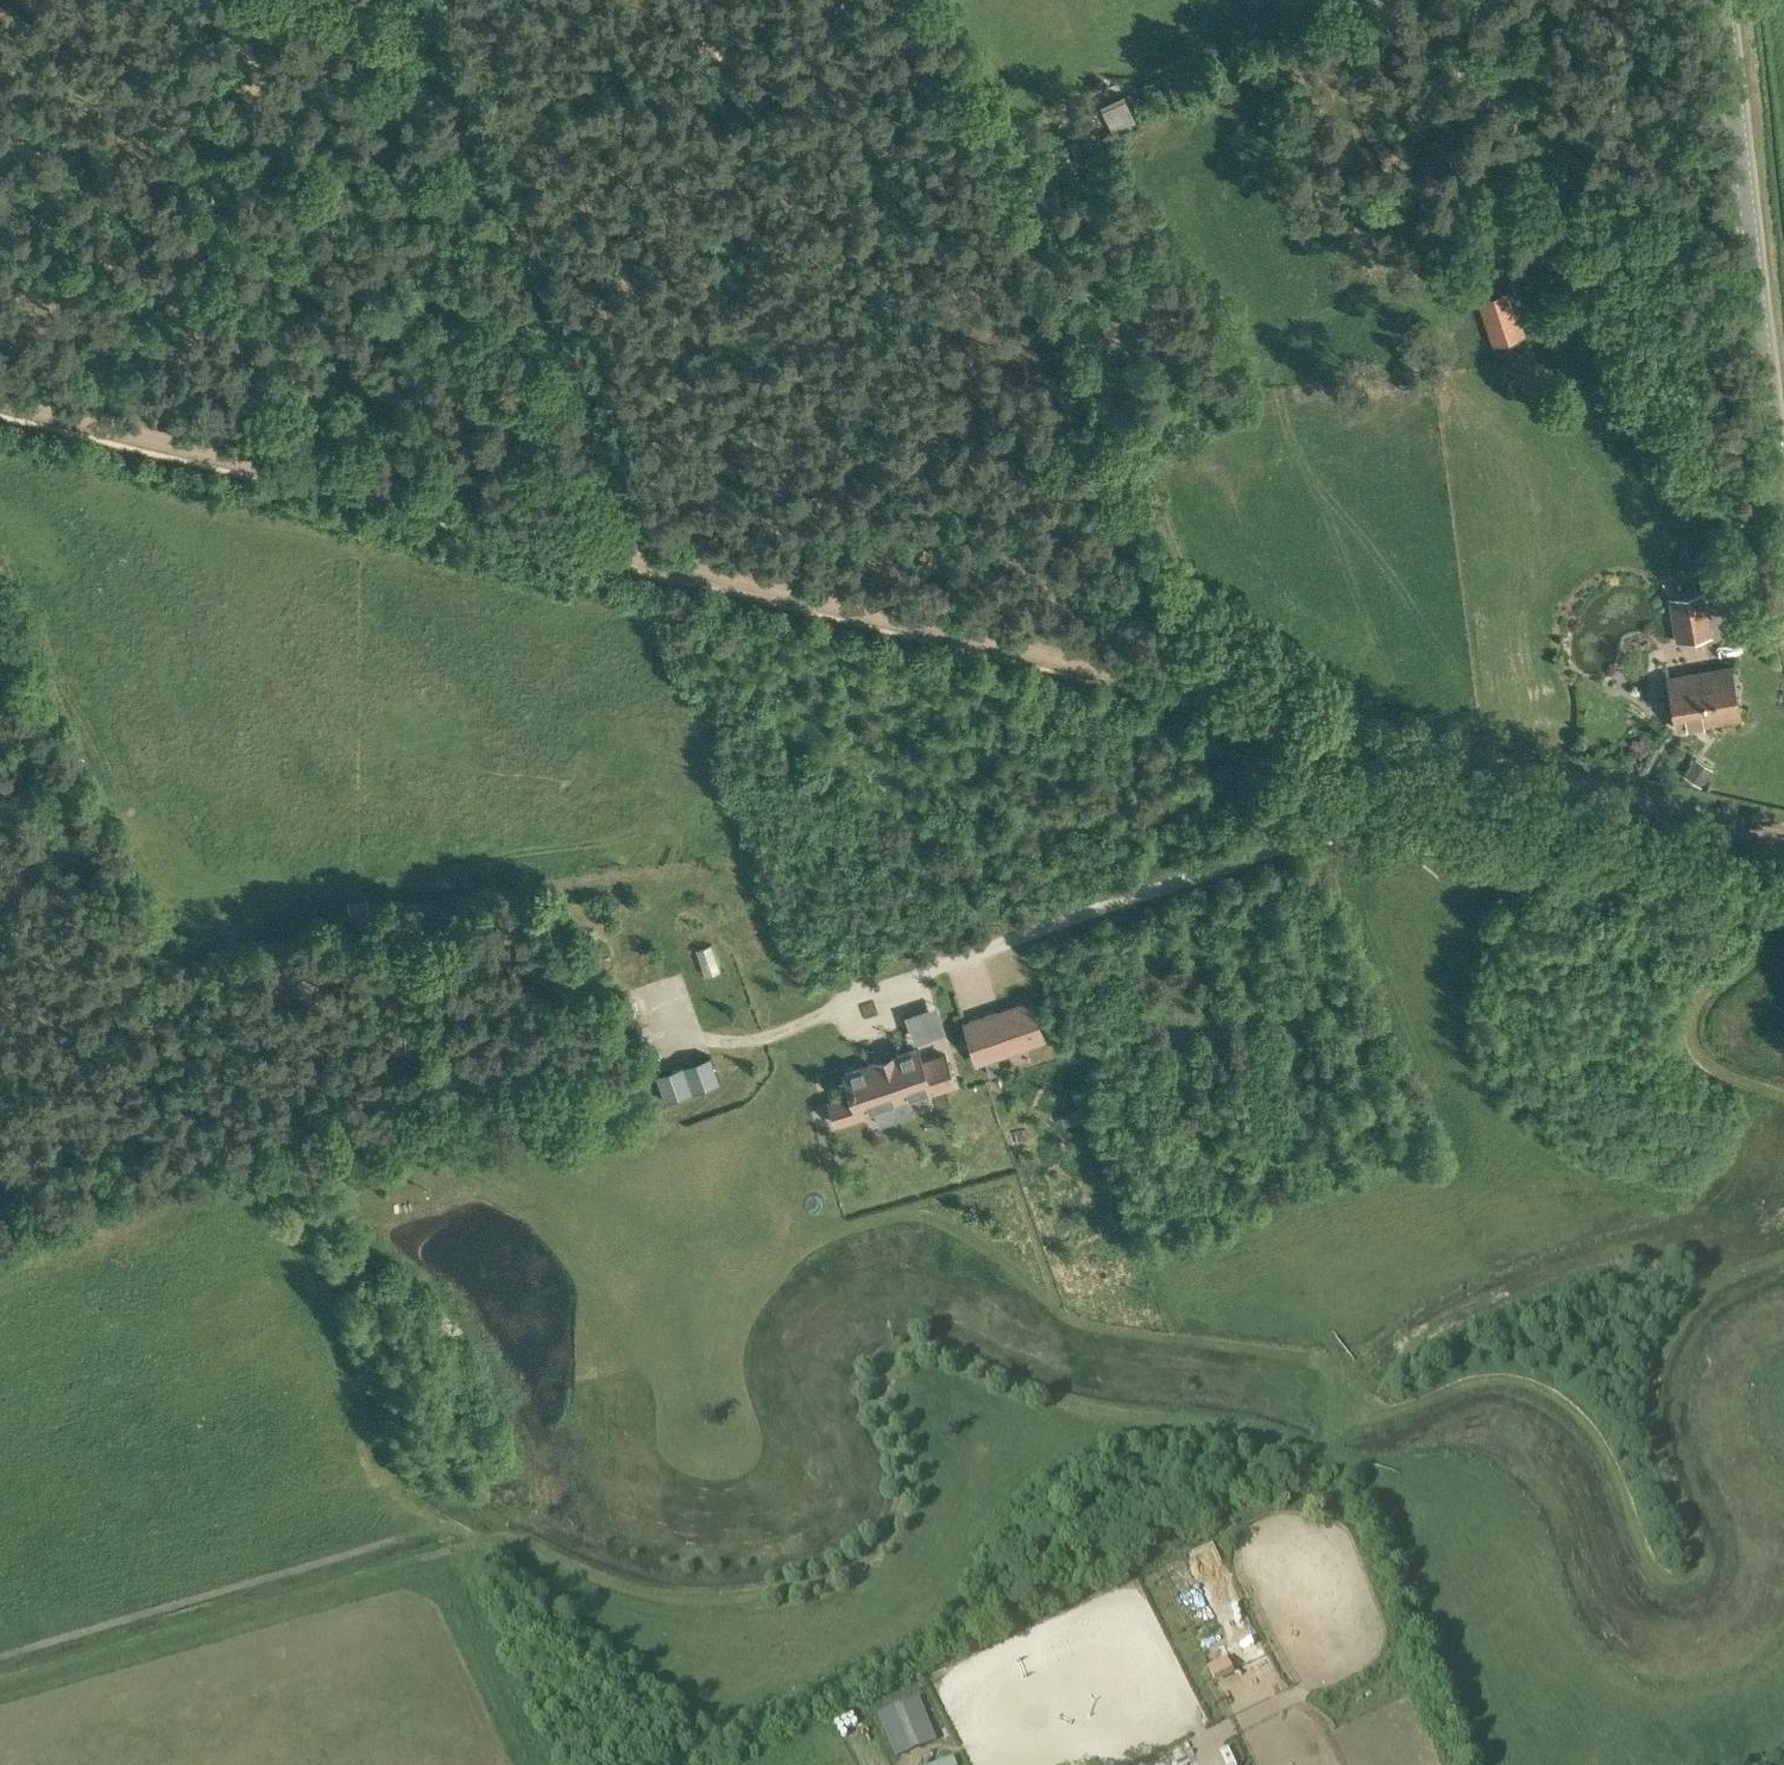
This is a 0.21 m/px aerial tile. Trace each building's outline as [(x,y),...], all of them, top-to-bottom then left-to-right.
[(1113,135),(1137,123),(1124,94),(1100,105),(1113,135)] [(1395,101),(1386,106),(1398,128),(1407,124),(1395,101)] [(1376,150),(1380,157),(1390,151),(1387,145),(1376,150)] [(1444,215),(1414,228),(1421,245),(1451,232),(1444,215)] [(1493,345),(1526,334),(1510,288),(1477,300),(1493,345)] [(1708,635),(1701,592),(1670,597),(1678,640),(1708,635)] [(1677,728),(1740,717),(1731,665),(1667,676),(1677,728)] [(1708,770),(1695,760),(1685,774),(1698,784),(1708,770)] [(979,1062),(1044,1039),(1031,1000),(965,1022),(979,1062)] [(657,1034),(662,1051),(660,1051),(672,1096),(697,1089),(680,1027),(657,1034)] [(852,1094),(829,1101),(836,1123),(861,1115),(861,1114),(859,1111),(929,1087),(930,1090),(930,1091),(955,1083),(945,1054),(922,1061),(918,1049),(919,1049),(918,1048),(845,1073),(845,1074),(852,1094)]
